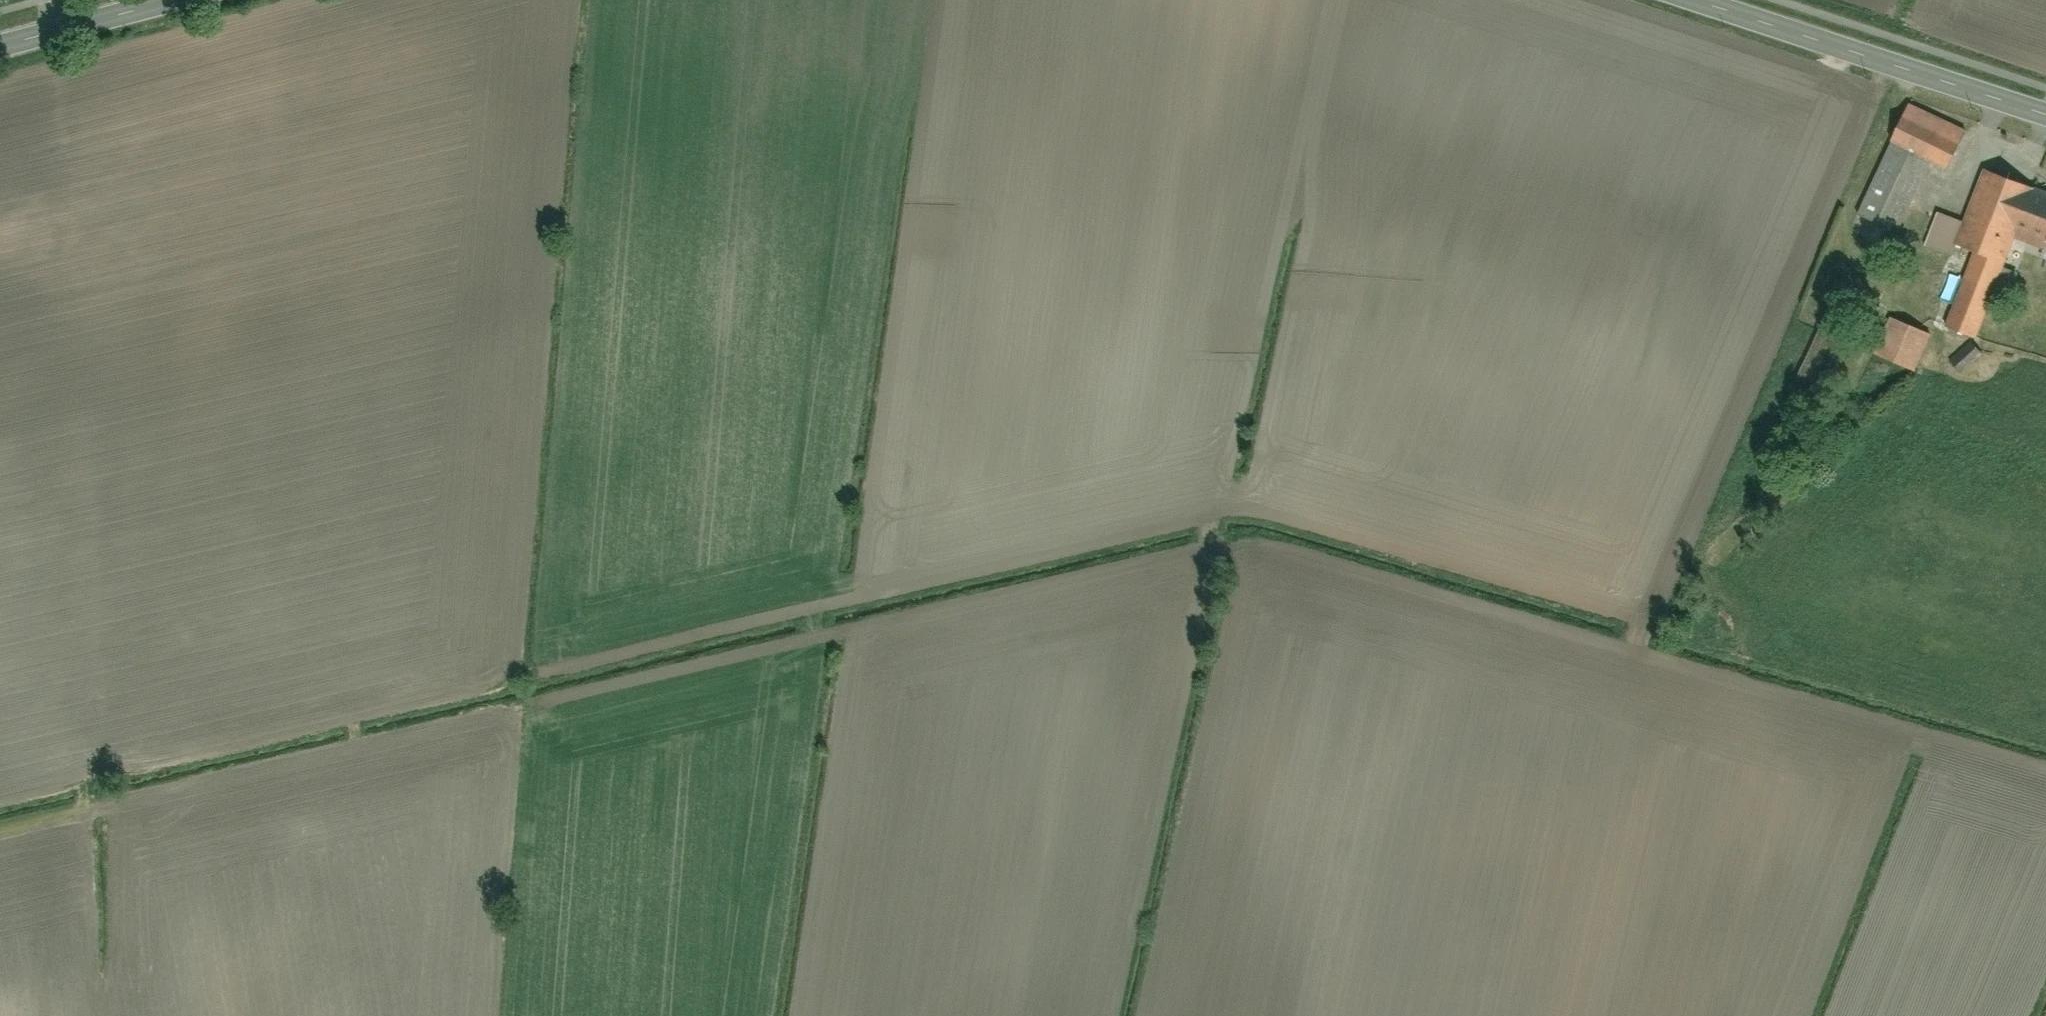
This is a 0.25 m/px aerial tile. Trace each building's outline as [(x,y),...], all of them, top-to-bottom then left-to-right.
[(1907,114),(1857,213),(1896,232),(1930,165),(1947,173),(1963,142),(1907,114)] [(2002,244),(2007,229),(2045,243),(2045,201),(2020,191),(2022,185),(1980,170),(1961,222),(1939,214),(1926,249),(1966,263),(1941,330),(1976,343),(2010,248),(2002,244)] [(1876,360),(1914,374),(1928,336),(1891,322),(1876,360)]
